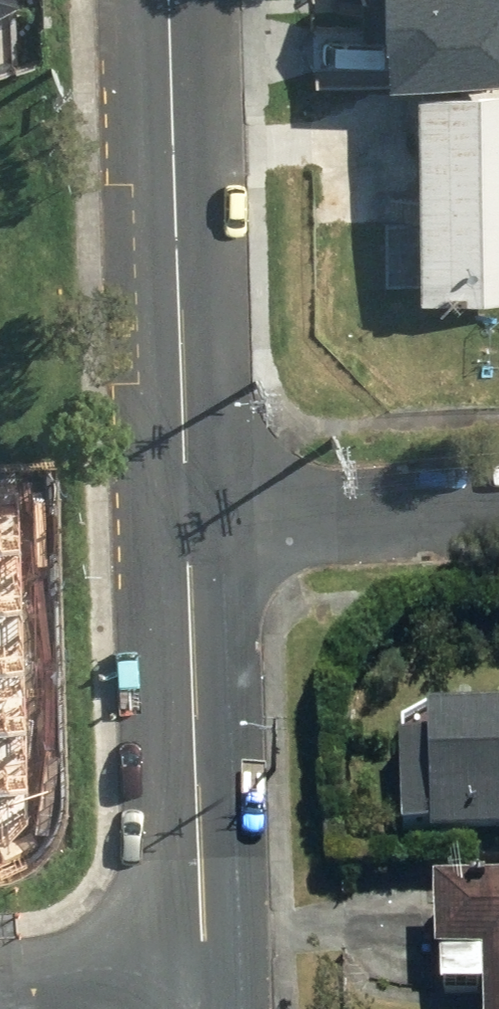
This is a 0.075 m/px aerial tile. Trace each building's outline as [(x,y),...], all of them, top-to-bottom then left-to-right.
[(417,13),(421,85),(394,86),(401,225),(381,225),(379,289),(404,290),(405,303),(498,298),(498,9),(417,13)] [(496,700),(498,724),(411,727),(407,779),(414,815),(420,846),(498,843),(498,700),(496,700)] [(471,1008),(498,1008),(498,894),(467,894),(417,896),(420,969),(425,968),(427,1003),(471,1001),(471,1008)]
